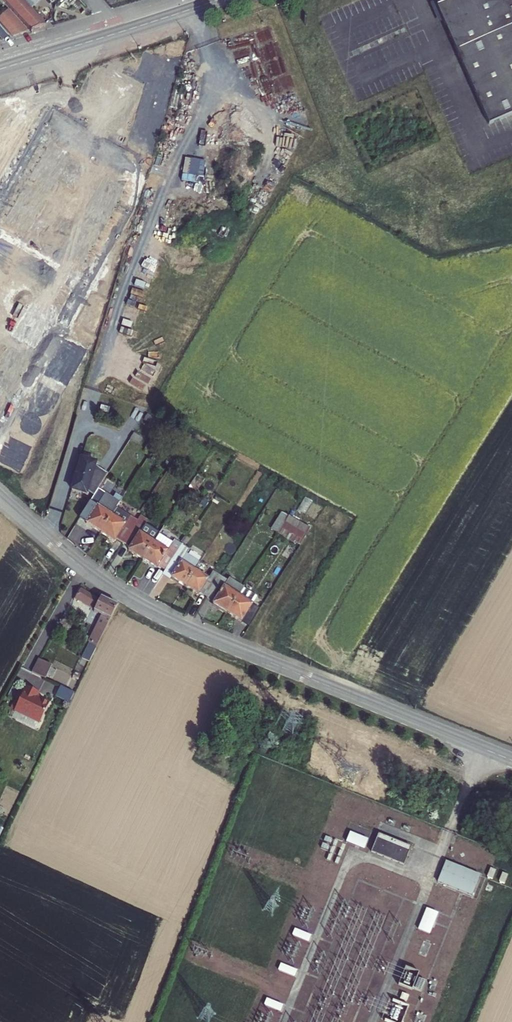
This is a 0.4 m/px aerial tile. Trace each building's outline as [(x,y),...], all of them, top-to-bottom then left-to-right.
[(30,33),(47,28),(21,0),(1,0),(30,33)] [(478,116),(511,101),(511,36),(496,0),(497,0),(426,0),(478,116)] [(0,18),(0,23),(13,38),(27,34),(7,12),(0,18)] [(198,180),(199,175),(206,176),(207,159),(185,158),(184,179),(198,180)] [(129,298),(145,302),(148,290),(133,285),(129,298)] [(154,438),(143,432),(139,439),(149,445),(154,438)] [(167,446),(160,442),(155,451),(161,454),(167,446)] [(179,453),(167,446),(161,454),(174,462),(179,453)] [(118,473),(104,464),(105,461),(90,457),(86,470),(89,471),(88,476),(85,475),(80,488),(96,493),(96,490),(103,495),(107,489),(118,473)] [(103,495),(90,516),(97,521),(95,524),(111,535),(122,518),(126,510),(138,492),(134,489),(126,500),(107,489),(103,495)] [(126,510),(122,518),(142,530),(147,522),(126,510)] [(294,521),(287,517),(279,534),(285,537),(294,521)] [(142,530),(122,518),(111,535),(124,543),(126,538),(134,543),(142,530)] [(305,527),(294,521),(285,537),(307,550),(321,526),(309,519),(305,527)] [(147,522),(142,530),(134,543),(142,548),(140,553),(152,561),(164,543),(152,535),(157,526),(148,520),(147,522)] [(168,536),(164,543),(152,561),(167,571),(170,567),(177,571),(191,549),(182,543),(180,546),(175,543),(174,540),(168,536)] [(199,554),(191,549),(177,571),(182,574),(180,579),(194,588),(204,573),(193,566),(197,558),(199,554)] [(208,566),(197,558),(193,566),(204,573),(208,566)] [(217,581),(204,573),(194,588),(207,597),(208,596),(215,600),(229,578),(222,574),(217,581)] [(240,584),(229,578),(215,600),(223,605),(222,607),(234,615),(245,598),(235,592),(240,584)] [(240,584),(235,592),(245,598),(250,590),(240,584)] [(88,662),(117,605),(101,595),(100,597),(79,586),(73,596),(93,608),(92,610),(100,615),(87,642),(89,643),(81,659),(88,662)] [(267,611),(245,598),(234,615),(256,629),(267,611)] [(53,665),(40,658),(33,671),(46,678),(53,665)] [(40,692),(29,686),(26,691),(15,710),(40,723),(51,704),(37,697),(40,692)] [(61,688),(57,695),(71,702),(75,695),(61,688)] [(12,708),(15,710),(26,691),(23,689),(12,708)] [(350,830),(346,840),(365,847),(369,838),(350,830)] [(410,848),(377,834),(371,849),(404,863),(410,848)] [(481,875),(447,861),(439,881),(473,895),(481,875)] [(430,933),(439,913),(428,909),(419,928),(430,933)] [(432,995),(430,1002),(440,1004),(441,997),(432,995)]
